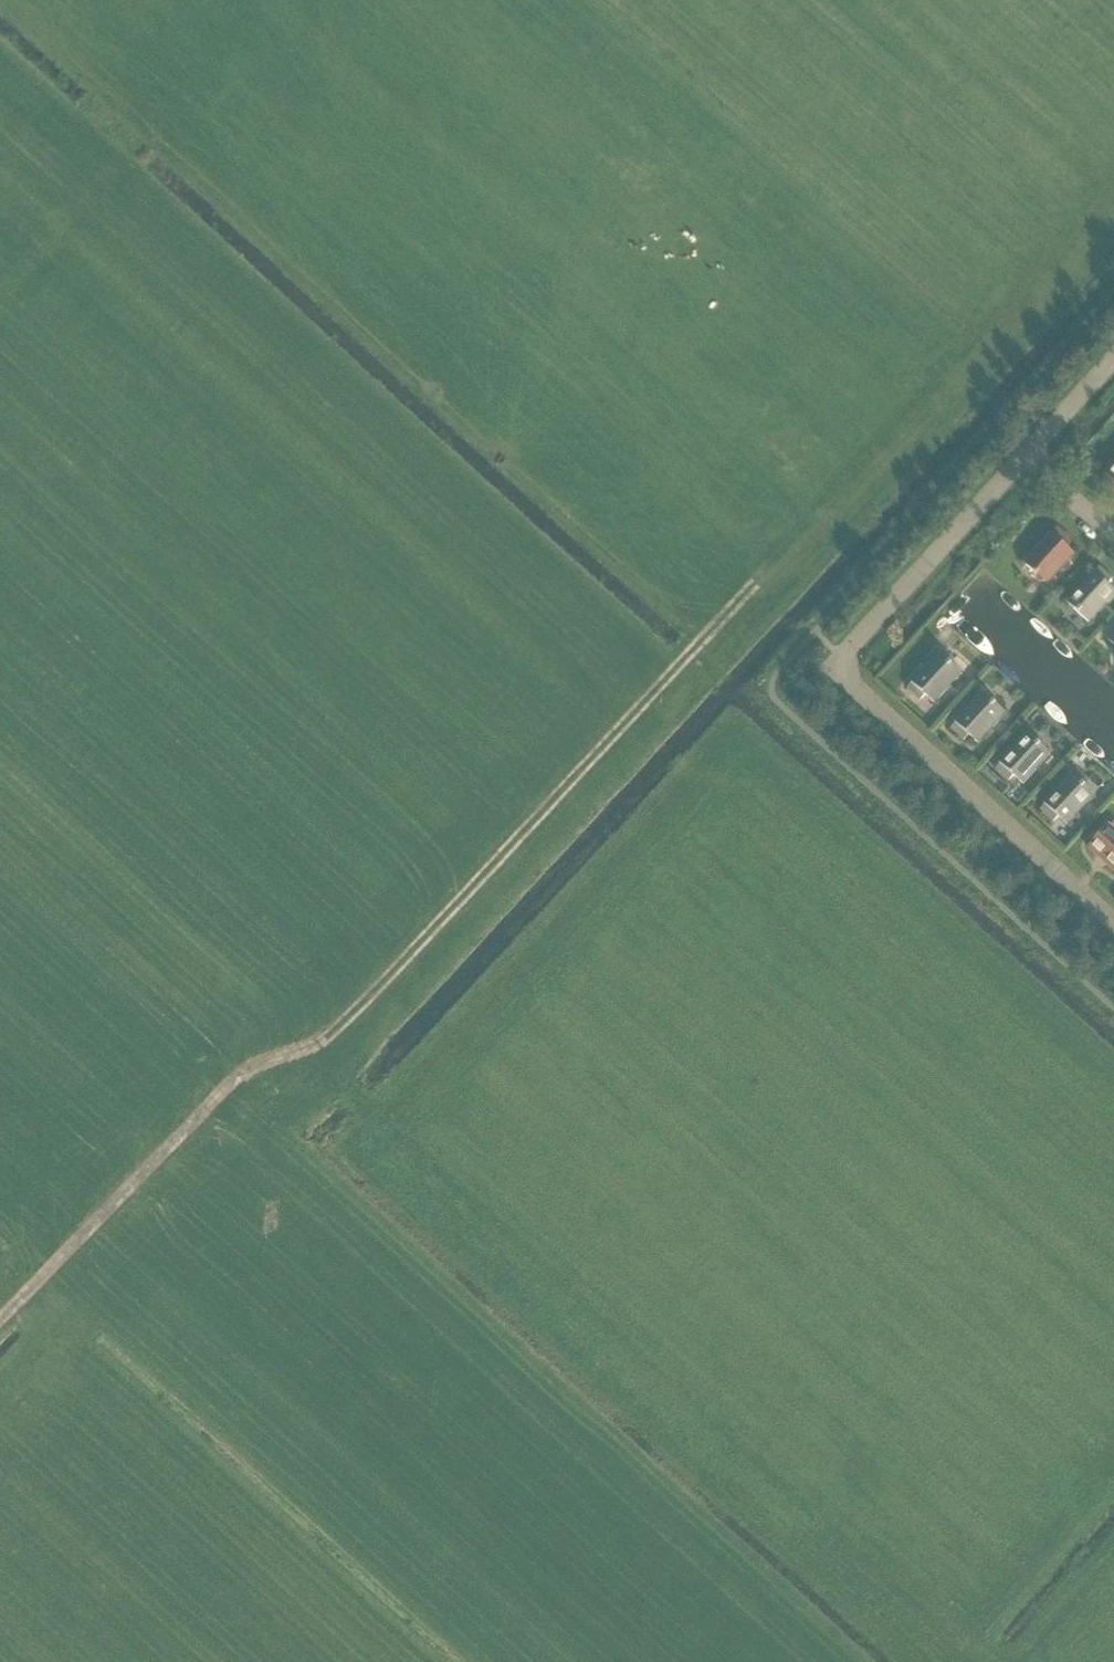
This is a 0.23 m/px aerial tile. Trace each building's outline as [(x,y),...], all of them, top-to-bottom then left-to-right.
[(1107,475),(1102,480),(1113,491),(1113,467),(1107,475)] [(1071,541),(1058,529),(1053,534),(1025,564),(1048,585),(1075,555),(1066,546),(1071,541)] [(1113,579),(1100,567),(1095,573),(1067,603),(1090,624),(1113,598),(1113,590),(1108,585),(1113,579)] [(921,701),(926,695),(935,704),(963,674),(940,653),(913,683),(913,684),(908,689),(921,701)] [(965,741),(970,735),(979,744),(1007,714),(984,693),(956,723),(957,723),(952,729),(965,741)] [(1010,781),(1014,776),(1024,785),(1052,754),(1029,734),(1001,764),(996,769),(1010,781)] [(1099,790),(1108,784),(1094,764),(1086,769),(1099,790)] [(1054,822),(1059,817),(1069,825),(1096,795),(1074,774),(1046,805),(1041,810),(1054,822)] [(1089,848),(1113,871),(1113,824),(1111,827),(1109,825),(1089,848)]
